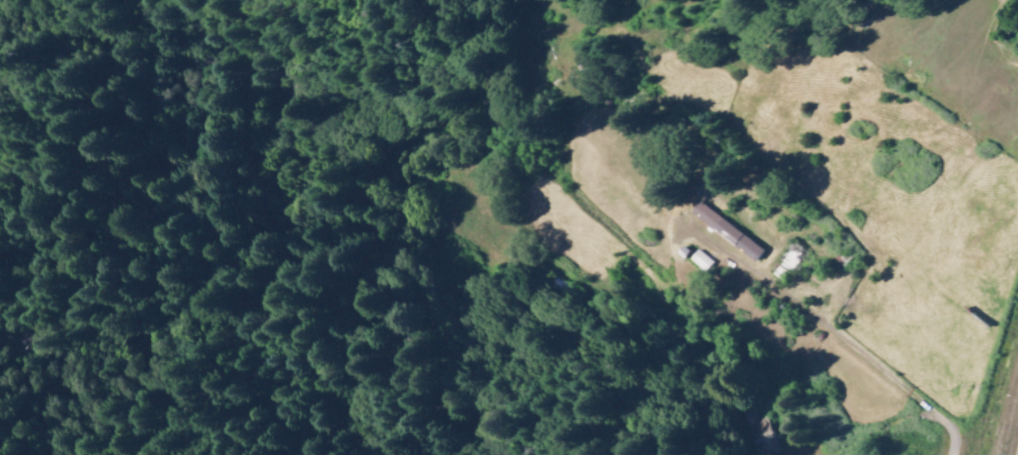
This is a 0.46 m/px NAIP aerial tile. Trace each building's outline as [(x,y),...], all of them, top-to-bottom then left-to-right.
[(688,213),(755,261),(763,249),(697,202),(688,213)] [(706,272),(713,261),(697,249),(689,260),(706,272)]
